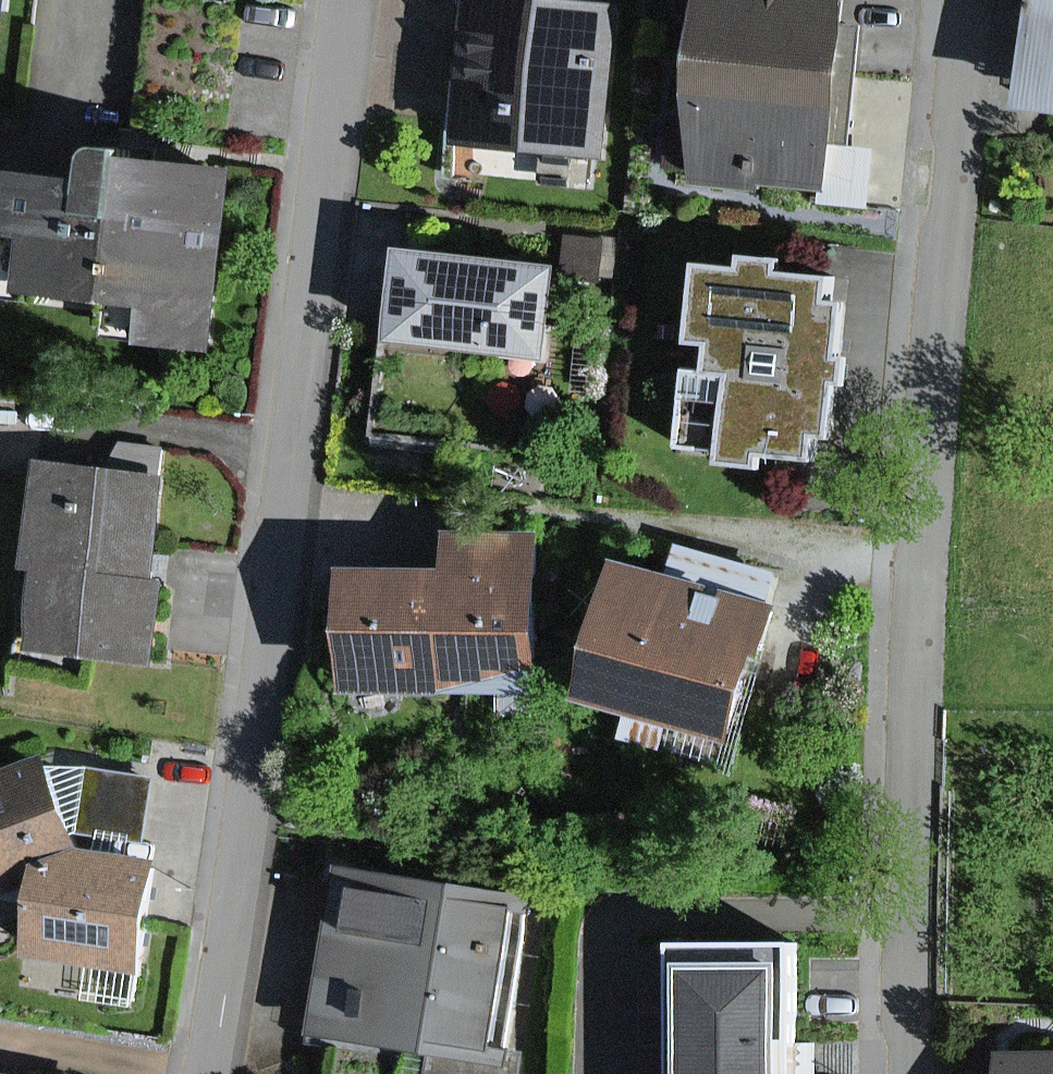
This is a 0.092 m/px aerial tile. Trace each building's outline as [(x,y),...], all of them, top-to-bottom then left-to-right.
[(16,0),(0,0),(0,60),(10,61),(16,0)] [(649,0),(500,0),(484,133),(630,151),(649,0)] [(726,52),(868,67),(875,5),(874,0),(696,0),(696,7),(730,11),(726,52)] [(868,67),(726,52),(721,116),(685,113),(681,160),(725,164),(723,177),(793,184),(794,177),(840,182),(856,183),(859,137),(868,67)] [(893,139),(859,137),(856,183),(840,182),(839,197),(888,201),(893,139)] [(154,334),(245,344),(266,162),(120,145),(117,172),(25,162),(18,223),(61,228),(54,287),(158,299),(154,334)] [(573,350),(580,260),(426,249),(420,339),(573,350)] [(834,454),(860,271),(841,269),(731,253),(718,341),(746,345),(733,439),(834,454)] [(56,460),(36,648),(176,664),(185,577),(162,574),(173,473),(56,460)] [(472,523),(471,566),(471,683),(563,683),(564,523),(472,523)] [(756,726),(795,597),(653,554),(614,684),(756,726)] [(359,680),(471,683),(471,566),(363,562),(359,680)] [(112,855),(72,760),(0,790),(0,864),(14,896),(56,881),(61,849),(112,855)] [(175,957),(187,865),(112,855),(61,849),(56,881),(49,941),(175,957)] [(551,900),(375,868),(347,1018),(457,1038),(450,1073),(550,1073),(553,1055),(524,1050),(551,900)] [(810,929),(679,932),(682,1073),(814,1073),(810,929)] [(1027,1060),(1027,1073),(1052,1073),(1052,1060),(1027,1060)]
